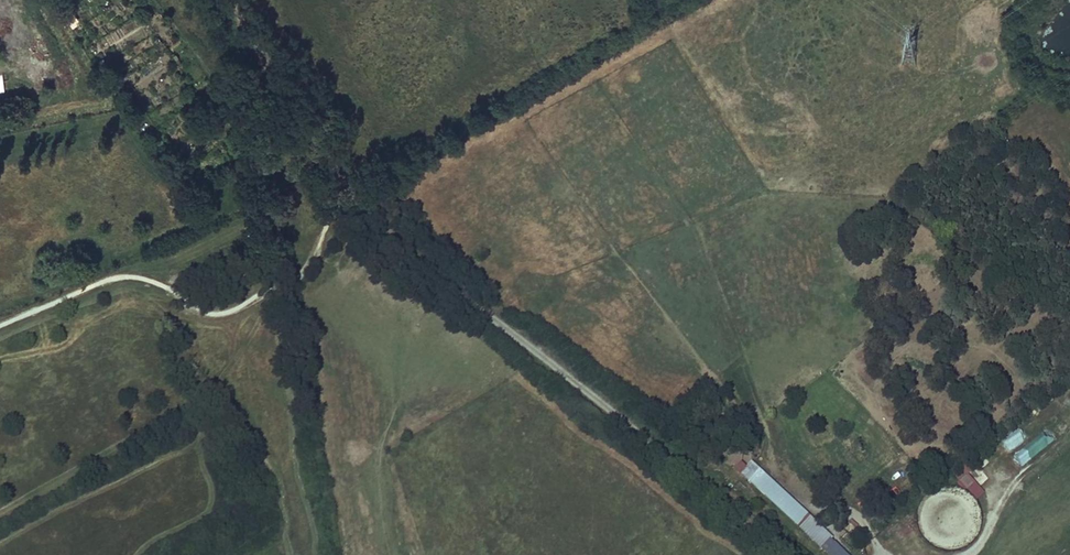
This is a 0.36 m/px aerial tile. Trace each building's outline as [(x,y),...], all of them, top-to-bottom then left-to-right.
[(1061,413),(1051,403),(1040,415),(1050,425),(1061,413)] [(756,468),(744,480),(826,554),(851,554),(756,468)] [(956,481),(975,502),(985,493),(966,472),(956,481)]
